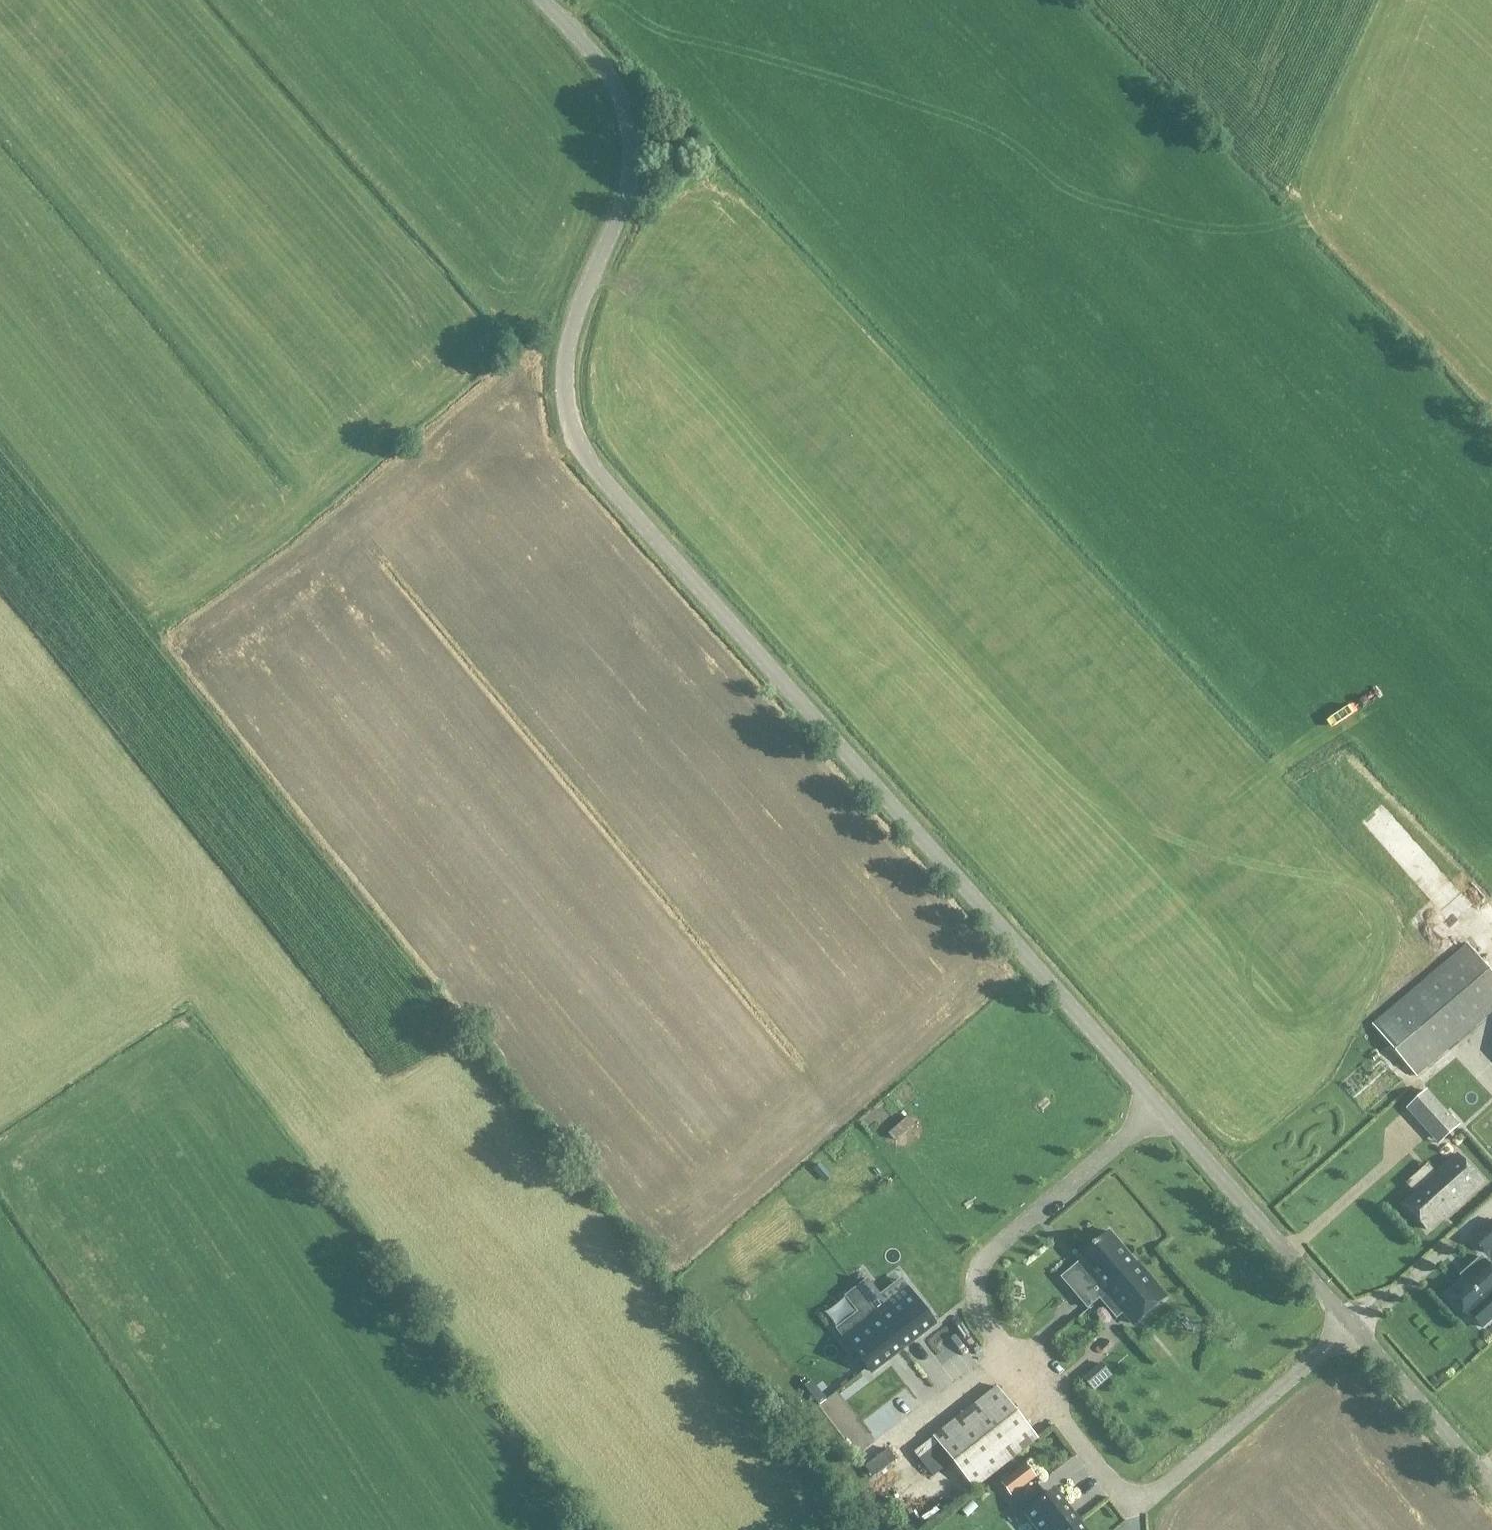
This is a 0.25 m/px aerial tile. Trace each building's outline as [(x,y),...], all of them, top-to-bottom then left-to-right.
[(1381,805),(1362,825),(1403,865),(1422,846),(1381,805)] [(1417,1076),(1491,1012),(1491,972),(1468,945),(1374,1025),(1417,1076)] [(1428,1091),(1408,1108),(1439,1143),(1459,1126),(1428,1091)] [(1447,1216),(1483,1184),(1458,1156),(1404,1204),(1427,1230),(1445,1214),(1447,1216)] [(1491,1241),(1491,1221),(1491,1220),(1481,1229),(1491,1241)] [(1088,1308),(1100,1298),(1138,1265),(1137,1264),(1136,1265),(1128,1256),(1129,1255),(1109,1232),(1078,1258),(1090,1273),(1086,1277),(1084,1274),(1070,1287),(1088,1308)] [(1491,1302),(1491,1270),(1481,1257),(1467,1270),(1468,1271),(1461,1278),(1464,1280),(1447,1295),(1468,1319),(1485,1303),(1487,1306),(1491,1302)] [(1166,1298),(1138,1265),(1100,1298),(1117,1318),(1120,1316),(1118,1314),(1122,1310),(1134,1325),(1166,1298)] [(903,1347),(935,1323),(913,1295),(891,1312),(885,1304),(875,1312),(903,1347)] [(871,1372),(903,1347),(875,1312),(865,1319),(872,1327),(850,1344),(871,1372)] [(964,1343),(954,1349),(965,1368),(974,1363),(964,1343)] [(918,1397),(949,1382),(934,1352),(903,1366),(918,1397)] [(1095,1391),(1109,1379),(1098,1366),(1084,1378),(1095,1391)] [(812,1380),(805,1385),(819,1404),(826,1398),(812,1380)] [(933,1434),(973,1487),(1038,1438),(997,1385),(933,1434)] [(1013,1475),(1002,1483),(1012,1496),(1023,1487),(1036,1478),(1026,1465),(1013,1475)] [(1054,1492),(1027,1513),(1040,1529),(1070,1529),(1079,1523),(1054,1492)] [(925,1523),(913,1508),(900,1519),(909,1529),(917,1529),(925,1523)]
